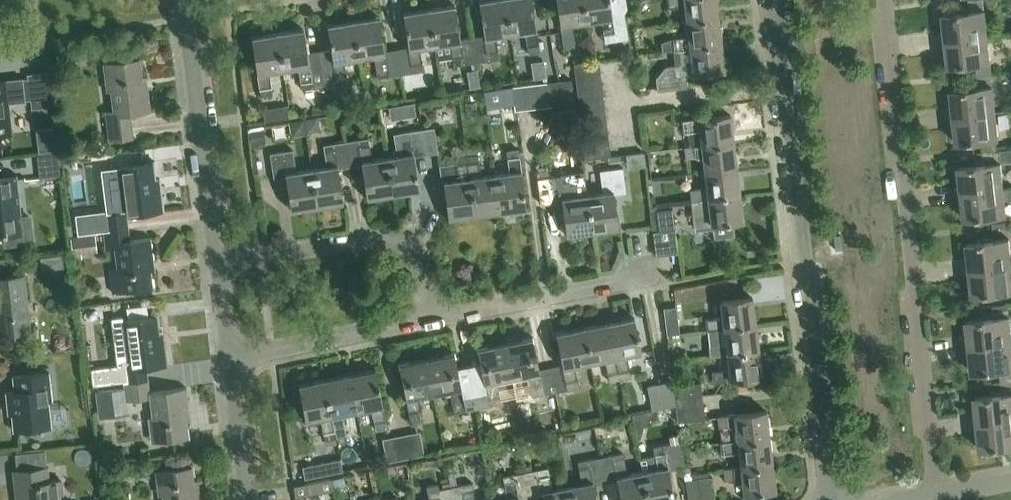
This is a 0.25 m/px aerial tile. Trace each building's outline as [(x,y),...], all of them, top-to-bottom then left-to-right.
[(472,37),(476,62),(498,59),(495,37),(511,34),(505,0),(482,0),(478,1),(484,35),(472,37)] [(511,34),(525,32),(528,54),(540,52),(531,0),(505,0),(511,34)] [(586,23),(582,0),(556,0),(564,49),(575,47),(572,25),(586,23)] [(624,14),(627,8),(625,0),(616,0),(616,4),(610,5),(609,0),(582,0),(586,23),(601,21),(605,42),(628,39),(624,14)] [(716,0),(666,0),(667,7),(685,4),(686,20),(718,16),(716,0)] [(969,11),(985,9),(984,0),(968,0),(969,11)] [(454,4),(429,8),(435,47),(437,60),(452,57),(453,66),(476,62),(472,37),(460,39),(454,4)] [(408,47),(396,49),(400,75),(423,71),(419,49),(435,47),(429,8),(403,13),(408,47)] [(944,13),(947,39),(989,35),(986,9),(944,13)] [(379,16),(353,20),(359,59),(374,56),(377,78),(400,75),(396,49),(384,51),(379,16)] [(689,37),(670,39),(661,42),(662,50),(675,49),(721,43),(718,16),(686,20),(689,37)] [(331,49),(319,51),(321,61),(325,86),(347,83),(344,61),(359,59),(353,20),(327,25),(331,49)] [(303,29),(277,33),(283,70),(298,68),(301,90),(325,86),(321,61),(319,51),(307,53),(303,29)] [(277,33),(251,37),(261,97),(272,95),(269,73),(283,70),(277,33)] [(989,35),(947,39),(949,65),(991,61),(989,35)] [(675,49),(677,64),(668,65),(655,79),(657,90),(686,86),(685,74),(724,69),(721,43),(675,49)] [(132,114),(152,112),(149,88),(146,88),(142,58),(108,62),(114,110),(106,111),(110,141),(135,138),(132,114)] [(575,74),(576,76),(600,73),(599,60),(574,63),(575,74)] [(31,100),(31,109),(55,106),(51,72),(28,74),(28,79),(31,100)] [(602,84),(600,73),(576,76),(577,87),(602,84)] [(25,100),(31,100),(28,79),(23,80),(23,79),(5,81),(0,81),(0,135),(11,134),(8,104),(25,102),(25,100)] [(571,79),(559,81),(561,104),(574,103),(571,79)] [(559,81),(547,82),(550,106),(561,104),(559,81)] [(547,82),(536,83),(538,107),(550,106),(547,82)] [(536,83),(524,85),(527,108),(538,107),(536,83)] [(577,87),(579,99),(603,96),(602,84),(577,87)] [(515,110),(527,108),(524,85),(512,86),(515,110)] [(952,90),(954,116),(996,112),(994,86),(978,87),(952,90)] [(512,87),(493,90),(495,100),(513,97),(512,87)] [(579,99),(580,112),(605,108),(603,96),(579,99)] [(413,102),(401,104),(403,116),(415,114),(413,102)] [(263,109),(264,121),(288,117),(286,105),(263,109)] [(580,112),(581,123),(606,120),(605,108),(580,112)] [(577,127),(575,109),(552,112),(554,130),(577,127)] [(996,112),(954,116),(957,142),(984,140),(985,151),(998,150),(996,139),(999,138),(996,112)] [(700,129),(702,144),(702,145),(733,142),(730,114),(681,120),(682,131),(700,129)] [(581,123),(583,135),(608,133),(606,120),(581,123)] [(388,157),(394,195),(420,191),(414,156),(439,152),(434,127),(400,132),(403,155),(388,157)] [(264,129),(249,131),(250,144),(266,142),(264,129)] [(583,135),(584,147),(609,145),(608,133),(583,135)] [(369,137),(345,141),(349,167),(361,165),(367,199),(394,195),(388,157),(373,160),(369,137)] [(328,167),(311,170),(317,208),(344,203),(338,169),(349,167),(345,141),(324,145),(328,167)] [(737,168),(733,142),(702,145),(702,144),(684,147),(685,158),(703,156),(705,171),(737,168)] [(500,211),(495,174),(481,176),(477,145),(466,147),(475,215),(500,211)] [(611,156),(609,145),(584,147),(586,159),(611,156)] [(456,157),(456,162),(439,164),(442,182),(444,182),(449,218),(475,215),(466,147),(458,148),(459,156),(456,157)] [(510,172),(495,174),(500,211),(526,208),(518,148),(507,150),(510,172)] [(291,212),(317,208),(311,170),(297,172),(294,150),(270,154),(275,179),(286,178),(291,212)] [(959,166),(962,192),(1004,188),(1002,162),(999,162),(998,150),(985,151),(986,163),(959,166)] [(37,153),(40,179),(61,177),(58,151),(37,153)] [(108,213),(102,213),(104,232),(130,229),(128,215),(164,211),(161,188),(157,189),(155,172),(156,172),(155,161),(149,161),(149,163),(103,168),(108,213)] [(602,191),(587,193),(592,231),(619,227),(614,193),(626,191),(622,167),(599,171),(602,191)] [(740,194),(737,168),(705,171),(707,187),(689,189),(690,200),(691,200),(709,198),(740,194)] [(572,195),(569,174),(537,179),(541,203),(562,200),(567,234),(592,231),(587,193),(572,195)] [(5,236),(6,245),(32,242),(29,217),(20,218),(16,176),(0,178),(0,236),(5,236)] [(1007,215),(1004,188),(962,192),(964,219),(1007,215)] [(691,200),(693,215),(692,215),(694,227),(743,221),(740,194),(709,198),(691,200)] [(656,209),(659,230),(675,228),(672,207),(656,209)] [(130,229),(104,232),(106,249),(114,248),(116,268),(109,269),(112,292),(119,291),(154,287),(150,262),(155,261),(152,238),(131,240),(130,229)] [(95,234),(70,237),(73,259),(82,258),(81,253),(97,251),(95,234)] [(970,269),(1010,265),(1010,256),(1009,238),(967,243),(970,269)] [(42,270),(67,267),(66,254),(40,258),(42,270)] [(970,269),(973,295),(1010,291),(1010,265),(970,269)] [(29,331),(23,276),(0,279),(0,334),(29,331)] [(753,297),(721,301),(723,317),(705,319),(706,330),(708,330),(756,324),(753,297)] [(1009,316),(1008,304),(993,306),(994,317),(967,320),(970,346),(1010,342),(1010,333),(1009,316)] [(664,308),(667,335),(679,333),(676,306),(664,308)] [(102,385),(148,380),(147,368),(168,366),(165,342),(160,343),(157,316),(124,320),(129,364),(121,365),(122,372),(101,375),(102,385)] [(634,317),(608,322),(619,379),(632,376),(628,356),(641,353),(634,317)] [(608,322),(583,327),(590,363),(605,360),(610,381),(619,379),(608,322)] [(756,324),(708,330),(710,345),(708,345),(709,356),(728,354),(759,350),(756,324)] [(562,363),(550,366),(555,392),(579,387),(575,366),(590,363),(583,327),(556,333),(562,363)] [(533,339),(504,344),(511,379),(529,376),(533,396),(555,392),(550,366),(539,368),(533,339)] [(1010,381),(1010,342),(970,346),(972,373),(999,370),(1001,382),(1010,381)] [(481,368),(469,370),(472,382),(477,408),(502,403),(497,382),(511,379),(504,344),(478,350),(481,368)] [(711,371),(712,383),(763,376),(759,350),(728,354),(729,369),(711,371)] [(455,355),(426,361),(434,395),(451,392),(455,412),(477,408),(472,382),(469,370),(458,372),(455,355)] [(426,361),(400,366),(411,421),(424,419),(419,398),(434,395),(426,361)] [(350,376),(357,412),(372,409),(376,430),(388,428),(375,371),(350,376)] [(49,401),(53,401),(50,372),(12,376),(14,391),(5,392),(7,406),(10,405),(13,431),(51,427),(49,401)] [(350,376),(324,382),(336,439),(348,437),(343,415),(357,412),(350,376)] [(148,380),(102,385),(103,386),(124,383),(124,387),(95,390),(99,418),(127,415),(126,401),(150,398),(155,441),(189,437),(186,411),(190,410),(187,387),(150,391),(148,380)] [(673,381),(660,383),(664,407),(676,405),(675,398),(673,381)] [(1010,419),(1010,381),(1001,382),(1002,394),(975,397),(977,423),(1010,419)] [(326,441),(336,439),(324,382),(299,387),(307,422),(321,419),(326,441)] [(701,382),(677,385),(679,398),(702,396),(701,382)] [(660,383),(648,385),(652,409),(664,407),(660,383)] [(679,398),(675,398),(676,405),(677,411),(704,407),(702,396),(679,398)] [(704,407),(677,411),(678,422),(705,419),(704,407)] [(736,424),(738,439),(738,441),(770,437),(766,409),(717,415),(718,426),(736,424)] [(977,423),(980,449),(1010,446),(1010,419),(977,423)] [(420,431),(407,433),(412,458),(425,455),(420,431)] [(400,460),(412,458),(407,433),(395,436),(400,460)] [(677,434),(670,436),(671,443),(678,442),(677,434)] [(387,463),(400,460),(395,436),(382,438),(387,463)] [(738,439),(720,442),(722,454),(739,451),(741,466),(741,467),(773,463),(770,437),(738,441),(738,439)] [(686,466),(681,441),(678,442),(671,443),(653,447),(654,455),(639,458),(642,472),(648,499),(674,499),(668,470),(686,466)] [(642,472),(628,475),(623,452),(600,457),(605,482),(617,480),(621,499),(648,499),(642,472)] [(605,482),(600,457),(578,461),(583,483),(567,487),(570,499),(597,499),(593,484),(605,482)] [(305,478),(343,471),(340,460),(302,467),(305,478)] [(742,478),(744,493),(776,489),(773,463),(741,467),(741,466),(723,468),(724,480),(742,478)] [(158,470),(162,499),(200,499),(199,491),(195,492),(191,466),(158,470)] [(62,494),(61,480),(49,481),(47,467),(14,471),(17,499),(20,499),(60,499),(60,494),(62,494)] [(567,487),(553,490),(548,468),(525,472),(530,497),(542,495),(543,499),(570,499),(567,487)] [(689,499),(701,499),(697,478),(689,479),(688,472),(691,472),(690,468),(683,469),(689,499)] [(691,472),(688,472),(689,479),(697,478),(701,499),(714,499),(709,471),(691,474),(691,472)] [(530,497),(525,472),(503,477),(507,498),(500,499),(518,499),(530,497)] [(332,491),(329,478),(305,483),(308,496),(332,491)] [(473,483),(450,488),(453,499),(477,499),(473,483)] [(439,490),(438,484),(427,486),(429,498),(420,499),(453,499),(450,488),(439,490)]
